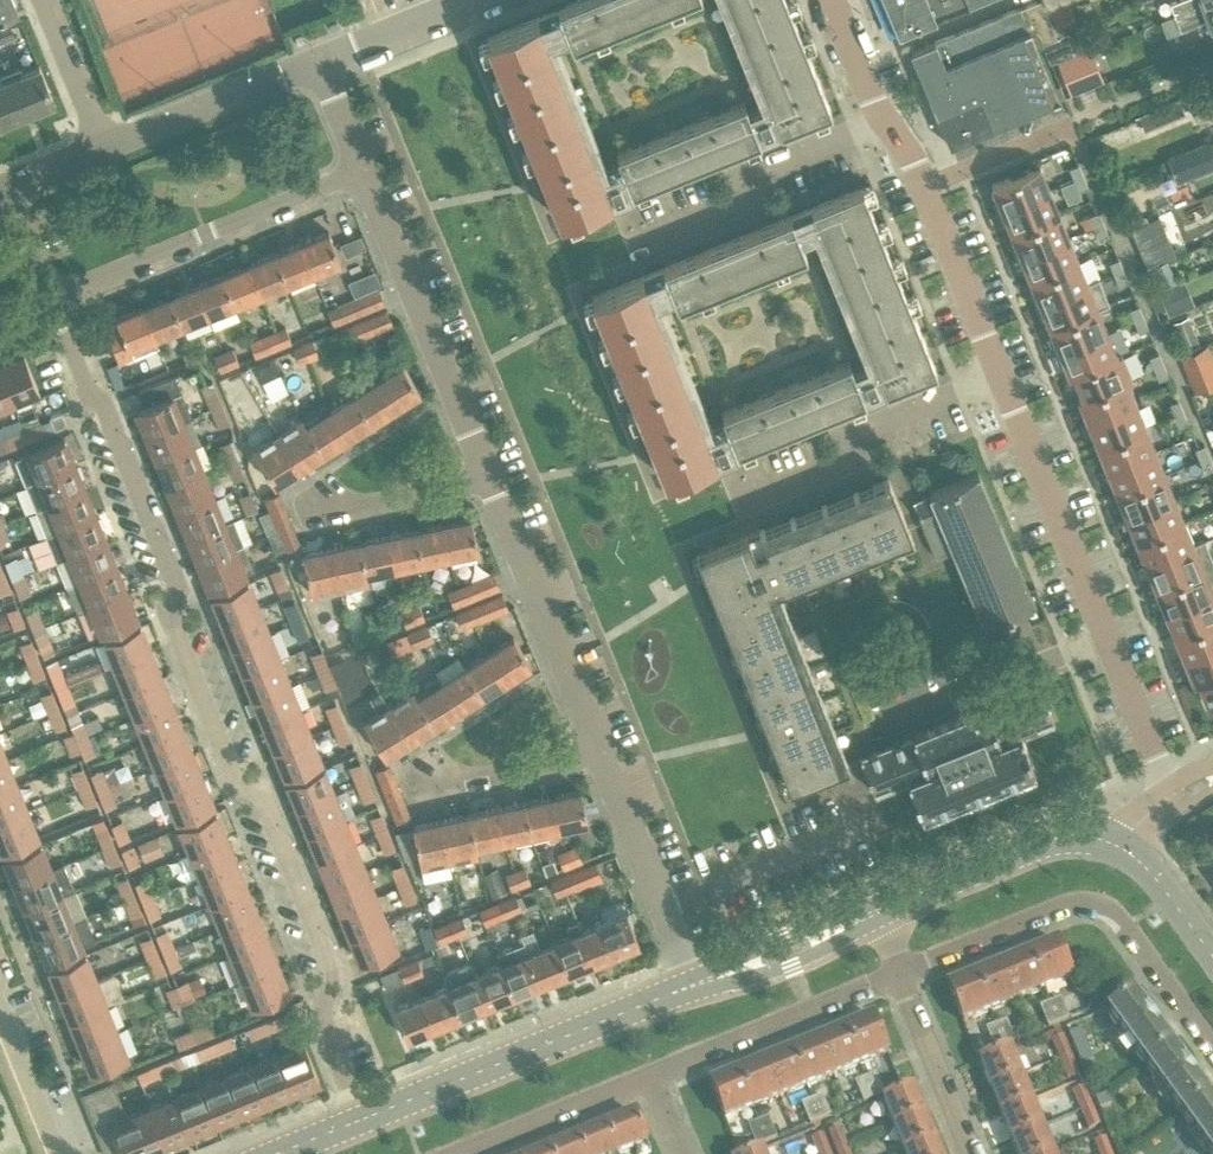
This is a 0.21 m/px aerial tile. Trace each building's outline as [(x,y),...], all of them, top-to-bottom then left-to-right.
[(18,13),(12,0),(0,0),(0,21),(18,13)] [(831,110),(786,0),(727,0),(769,103),(748,112),(744,102),(616,153),(620,163),(600,172),(543,31),(564,23),(573,46),(686,0),(579,0),(486,38),(560,220),(759,139),(831,110)] [(950,15),(943,0),(885,0),(900,36),(950,15)] [(950,15),(985,0),(943,0),(950,15)] [(1022,7),(1030,29),(1037,45),(1042,44),(1060,37),(1060,36),(1057,28),(1047,6),(1048,6),(1046,0),(1040,0),(1022,7)] [(1069,0),(1062,0),(1048,6),(1047,6),(1057,28),(1077,20),(1069,0)] [(1170,3),(1175,16),(1212,1),(1212,0),(1177,0),(1170,3)] [(1162,21),(1167,35),(1180,30),(1209,18),(1211,26),(1212,25),(1212,1),(1175,16),(1162,21)] [(1030,29),(1022,7),(1021,8),(1021,7),(936,41),(946,65),(964,58),(1003,41),(1030,29)] [(9,25),(0,29),(0,41),(13,36),(9,25)] [(1033,112),(1060,101),(1037,45),(1030,29),(1003,41),(1033,112)] [(1058,61),(1074,54),(1066,34),(1060,36),(1060,37),(1042,44),(1050,64),(1058,61)] [(980,97),(964,58),(946,65),(936,41),(912,51),(938,115),(980,97)] [(994,129),(1033,112),(1003,41),(964,58),(980,97),(994,129)] [(1074,54),(1058,61),(1069,90),(1071,95),(1078,92),(1103,82),(1090,48),(1085,50),(1074,54)] [(39,66),(23,73),(21,68),(0,77),(0,80),(1,82),(0,82),(0,121),(53,100),(39,66)] [(1187,95),(1187,96),(1193,110),(1197,120),(1212,113),(1212,85),(1187,95)] [(950,147),(994,129),(980,97),(938,115),(950,147)] [(1179,100),(1139,117),(1144,128),(1145,131),(1185,114),(1179,100)] [(1167,158),(1176,182),(1212,167),(1212,141),(1212,140),(1167,158)] [(997,211),(1049,189),(1039,164),(991,184),(996,195),(991,197),(997,211)] [(1069,168),(1074,179),(1083,176),(1078,164),(1069,168)] [(1088,187),(1083,176),(1074,179),(1079,191),(1088,187)] [(864,398),(936,369),(862,187),(592,297),(665,479),(864,398)] [(1011,233),(1059,213),(1049,189),(997,211),(1002,225),(1007,223),(1011,233)] [(1089,215),(1094,226),(1103,223),(1098,211),(1089,215)] [(1016,258),(1069,237),(1059,213),(1011,233),(1015,242),(1010,244),(1016,258)] [(1147,269),(1176,256),(1160,216),(1130,229),(1147,269)] [(1108,234),(1103,223),(1094,226),(1099,238),(1108,234)] [(326,268),(341,262),(328,233),(302,243),(314,273),(313,274),(318,285),(330,280),(326,268)] [(1030,280),(1078,260),(1069,237),(1016,258),(1022,272),(1026,270),(1030,280)] [(288,284),(313,274),(314,273),(302,243),(275,254),(288,284)] [(261,295),(288,284),(275,254),(249,265),(261,295)] [(1109,262),(1114,274),(1123,270),(1118,258),(1109,262)] [(1088,284),(1087,283),(1078,260),(1030,280),(1034,290),(1030,292),(1035,306),(1088,284)] [(235,305),(261,295),(249,265),(223,276),(235,305)] [(1128,281),(1123,270),(1114,274),(1119,285),(1128,281)] [(208,316),(235,305),(223,276),(196,287),(208,316)] [(1098,279),(1087,283),(1088,284),(1035,306),(1041,320),(1045,318),(1049,328),(1097,308),(1098,309),(1109,305),(1098,279)] [(182,327),(208,316),(196,287),(170,297),(182,327)] [(356,316),(384,304),(378,289),(356,298),(350,301),(356,316)] [(155,338),(182,327),(170,297),(143,308),(155,338)] [(342,322),(356,316),(350,301),(336,307),(342,322)] [(1129,310),(1134,321),(1143,317),(1138,306),(1129,310)] [(333,326),(342,322),(336,307),(327,311),(333,326)] [(130,348),(155,338),(143,308),(117,319),(120,328),(107,334),(118,362),(133,356),(130,348)] [(1107,331),(1098,309),(1097,308),(1049,328),(1053,337),(1049,339),(1054,353),(1107,331)] [(361,338),(393,325),(387,310),(355,323),(361,338)] [(1184,352),(1200,345),(1188,316),(1172,323),(1184,352)] [(1148,329),(1143,317),(1134,321),(1139,332),(1148,329)] [(346,344),(361,338),(355,323),(340,329),(346,344)] [(282,348),(292,344),(285,327),(275,331),(282,348)] [(272,351),(282,348),(275,331),(266,334),(272,351)] [(1068,375),(1117,355),(1116,354),(1107,331),(1054,353),(1060,367),(1064,365),(1068,375)] [(309,360),(319,356),(312,340),(303,344),(309,360)] [(299,365),(309,360),(303,344),(293,348),(299,365)] [(1196,392),(1212,386),(1212,364),(1205,345),(1182,354),(1196,392)] [(230,369),(239,365),(233,348),(223,352),(230,369)] [(220,373),(230,369),(223,352),(213,356),(220,373)] [(1117,355),(1069,375),(1069,376),(1073,374),(1082,396),(1078,398),(1078,399),(1126,379),(1127,380),(1131,378),(1121,352),(1116,354),(1117,355)] [(1149,357),(1154,368),(1163,364),(1158,353),(1149,357)] [(38,391),(24,356),(0,366),(0,374),(12,402),(38,391)] [(273,357),(254,365),(263,383),(277,375),(280,374),(273,357)] [(1168,376),(1163,364),(1154,368),(1159,380),(1168,376)] [(396,409),(420,393),(403,366),(378,381),(396,409)] [(12,402),(0,374),(0,407),(12,402)] [(148,437),(191,419),(175,378),(139,392),(145,407),(137,411),(148,437)] [(1088,422),(1136,403),(1127,380),(1126,379),(1078,399),(1088,422)] [(222,406),(214,388),(212,381),(201,385),(212,410),(222,406)] [(371,424),(396,409),(378,381),(354,396),(371,424)] [(347,439),(371,424),(354,396),(330,412),(347,439)] [(1169,404),(1174,415),(1183,411),(1178,400),(1169,404)] [(1097,446),(1146,426),(1136,403),(1088,422),(1097,446)] [(219,428),(229,424),(222,406),(212,410),(219,428)] [(1188,423),(1183,411),(1174,415),(1179,427),(1188,423)] [(323,454),(347,439),(330,412),(306,427),(323,454)] [(55,431),(68,426),(62,413),(49,418),(55,431)] [(191,421),(192,420),(191,419),(148,437),(158,462),(193,448),(193,449),(201,446),(191,421)] [(323,454),(306,427),(302,420),(279,435),(299,469),(323,454)] [(28,442),(46,434),(42,424),(24,432),(28,442)] [(1107,470),(1155,450),(1146,426),(1097,446),(1107,470)] [(11,449),(28,442),(24,432),(6,439),(11,449)] [(275,485),(299,469),(279,435),(253,451),(275,485)] [(27,486),(75,466),(64,440),(16,460),(27,486)] [(226,464),(236,460),(229,442),(219,446),(226,464)] [(1195,449),(1199,460),(1209,456),(1204,445),(1195,449)] [(203,474),(193,449),(193,448),(158,462),(168,487),(203,474)] [(1116,493),(1165,474),(1155,450),(1107,470),(1116,493)] [(1209,456),(1199,460),(1204,472),(1212,468),(1212,465),(1209,456)] [(233,482),(244,478),(236,460),(226,464),(233,482)] [(37,511),(85,492),(75,466),(27,486),(37,511)] [(179,513),(214,499),(203,474),(168,487),(179,513)] [(986,626),(1034,605),(978,474),(930,494),(931,496),(914,504),(936,557),(954,550),(986,626)] [(1126,517),(1174,498),(1165,474),(1116,493),(1126,517)] [(696,555),(697,556),(745,677),(788,785),(790,788),(797,785),(836,769),(840,768),(841,767),(847,765),(848,764),(846,759),(842,750),(842,748),(836,734),(834,728),(823,702),(821,697),(810,670),(808,665),(798,639),(795,633),(785,607),(783,602),(777,589),(782,587),(782,588),(784,588),(857,558),(910,537),(911,536),(912,536),(911,535),(892,486),(888,478),(855,491),(824,504),(791,517),(764,528),(759,530),(726,543),(696,555)] [(48,537),(96,517),(85,492),(37,511),(48,537)] [(284,506),(283,502),(279,492),(265,498),(270,510),(270,511),(284,506)] [(247,515),(257,510),(250,493),(240,497),(247,515)] [(1136,541),(1184,521),(1174,498),(1126,517),(1136,541)] [(189,538),(224,525),(214,499),(179,513),(189,538)] [(289,519),(284,506),(270,511),(275,525),(289,519)] [(275,525),(270,511),(270,510),(259,515),(268,536),(278,532),(275,525)] [(58,562),(106,543),(96,517),(48,537),(58,562)] [(295,532),(292,525),(289,519),(275,525),(278,532),(281,538),(295,532)] [(443,526),(450,557),(477,551),(471,520),(443,526)] [(233,521),(224,525),(189,538),(199,564),(234,550),(234,549),(243,546),(233,521)] [(1194,545),(1193,544),(1184,521),(1136,541),(1145,565),(1194,545)] [(10,543),(3,525),(0,526),(0,547),(10,543)] [(422,563),(450,557),(443,526),(415,532),(422,563)] [(285,550),(281,538),(278,532),(268,536),(275,554),(285,550)] [(300,545),(295,532),(281,538),(285,550),(286,551),(300,545)] [(394,569),(422,563),(415,532),(387,538),(394,569)] [(366,575),(394,569),(387,538),(359,544),(366,575)] [(1193,544),(1194,545),(1145,565),(1155,588),(1212,565),(1212,561),(1204,540),(1193,544)] [(68,588),(116,568),(106,543),(58,562),(68,588)] [(359,544),(331,550),(339,588),(351,586),(368,582),(366,575),(359,544)] [(253,572),(243,546),(234,549),(234,550),(199,564),(210,590),(253,572)] [(312,594),(339,589),(339,588),(331,550),(303,556),(312,594)] [(13,580),(23,576),(16,558),(6,563),(13,580)] [(1155,588),(1165,612),(1212,592),(1212,565),(1155,588)] [(92,608),(127,593),(116,568),(68,588),(79,614),(92,608)] [(278,591),(288,587),(281,569),(271,573),(278,591)] [(11,592),(4,574),(0,576),(0,593),(1,596),(11,592)] [(463,604),(500,588),(494,574),(457,589),(463,604)] [(20,598),(31,594),(23,576),(13,580),(20,598)] [(223,622),(258,608),(247,582),(213,597),(223,622)] [(463,604),(457,589),(447,593),(453,608),(463,604)] [(1165,612),(1174,636),(1212,620),(1212,592),(1165,612)] [(92,608),(102,634),(137,620),(127,593),(92,608)] [(508,609),(502,595),(475,606),(481,621),(508,609)] [(292,624),(302,620),(294,602),(284,606),(292,624)] [(416,624),(425,620),(418,603),(409,607),(416,624)] [(481,621),(475,606),(466,610),(472,624),(481,621)] [(15,630),(25,626),(18,607),(8,612),(15,630)] [(409,607),(399,611),(405,627),(406,628),(416,624),(409,607)] [(233,648),(268,634),(258,608),(223,622),(233,648)] [(34,631),(44,627),(37,609),(27,613),(34,631)] [(472,624),(466,610),(456,614),(462,628),(472,624)] [(299,642),(309,638),(302,620),(292,624),(299,642)] [(1174,636),(1184,659),(1212,648),(1212,620),(1174,636)] [(424,645),(433,641),(427,624),(417,628),(424,645)] [(116,666),(150,652),(140,626),(105,640),(116,666)] [(41,649),(51,645),(44,627),(34,631),(41,649)] [(417,628),(407,632),(408,633),(414,649),(424,645),(417,628)] [(244,674),(279,659),(268,634),(233,648),(244,674)] [(489,653),(507,681),(531,666),(513,638),(489,653)] [(28,663),(38,659),(31,641),(21,645),(28,663)] [(1184,659),(1194,684),(1198,683),(1198,681),(1212,675),(1212,648),(1184,659)] [(319,673),(329,669),(322,651),(311,655),(319,673)] [(126,692),(161,677),(150,652),(116,666),(126,692)] [(482,697),(507,681),(489,653),(465,669),(482,697)] [(35,681),(46,677),(38,659),(28,663),(35,681)] [(254,699),(289,685),(279,659),(244,674),(254,699)] [(70,684),(103,671),(99,660),(66,673),(70,684)] [(57,690),(68,686),(60,668),(50,672),(57,690)] [(326,691),(336,687),(329,669),(319,673),(326,691)] [(458,712),(482,697),(465,669),(441,683),(441,684),(458,712)] [(1198,681),(1198,683),(1208,706),(1212,704),(1212,675),(1198,681)] [(136,717),(171,703),(161,677),(126,692),(136,717)] [(441,684),(441,683),(437,678),(425,685),(429,691),(416,699),(434,727),(458,712),(441,684)] [(265,725),(300,711),(289,685),(254,699),(265,725)] [(1035,768),(1020,733),(1053,720),(1039,685),(860,757),(874,792),(876,791),(907,778),(921,814),(960,798),(994,785),(1035,768)] [(65,708),(75,704),(68,686),(57,690),(65,708)] [(388,708),(389,707),(379,691),(369,697),(379,714),(364,723),(385,757),(410,742),(388,708)] [(49,714),(59,710),(52,692),(42,696),(49,714)] [(416,699),(413,692),(389,707),(388,708),(410,742),(434,727),(416,699)] [(147,743),(182,729),(171,703),(136,717),(147,743)] [(333,727),(343,722),(336,705),(326,709),(333,727)] [(56,732),(66,728),(59,710),(49,714),(56,732)] [(275,750),(310,736),(300,711),(265,725),(275,750)] [(78,742),(88,737),(81,719),(71,723),(75,733),(78,742)] [(340,744),(351,740),(343,722),(333,727),(340,744)] [(157,769),(192,754),(182,729),(147,743),(157,769)] [(75,733),(65,737),(68,746),(72,755),(82,751),(78,742),(75,733)] [(286,776),(320,762),(310,736),(275,750),(286,776)] [(85,759),(96,755),(88,737),(78,742),(82,751),(85,759)] [(168,794),(203,780),(192,754),(157,769),(168,794)] [(17,786),(7,761),(0,763),(0,793),(17,786)] [(357,785),(367,781),(360,763),(350,767),(357,785)] [(393,778),(388,765),(374,771),(380,784),(393,778)] [(80,790),(90,786),(83,768),(72,772),(80,790)] [(299,808),(333,794),(323,768),(288,783),(299,808)] [(99,792),(109,788),(102,770),(92,774),(99,792)] [(399,791),(393,778),(380,784),(385,797),(399,791)] [(178,820),(213,806),(203,780),(168,794),(178,820)] [(364,803),(375,799),(367,781),(357,785),(364,803)] [(28,812),(17,786),(0,793),(0,823),(28,812)] [(87,808),(97,804),(90,786),(80,790),(87,808)] [(106,810),(116,806),(109,788),(99,792),(106,810)] [(405,804),(399,791),(385,797),(391,810),(405,804)] [(553,798),(560,830),(588,824),(581,792),(553,798)] [(309,834),(344,820),(333,794),(299,808),(309,834)] [(532,836),(560,830),(553,798),(525,804),(532,836)] [(410,817),(405,804),(391,810),(396,823),(410,817)] [(504,842),(532,836),(525,804),(497,810),(504,842)] [(476,848),(504,842),(497,810),(469,816),(476,848)] [(38,838),(28,812),(0,823),(0,844),(3,852),(38,838)] [(191,852),(226,838),(216,812),(181,826),(191,852)] [(378,836),(388,832),(381,814),(371,818),(378,836)] [(477,856),(476,848),(469,816),(441,822),(449,862),(477,856)] [(320,859),(354,845),(344,820),(309,834),(320,859)] [(120,844),(130,840),(122,822),(112,826),(120,844)] [(441,822),(413,828),(421,868),(449,862),(441,822)] [(104,849),(114,845),(107,827),(96,831),(104,849)] [(385,854),(395,850),(388,832),(378,836),(385,854)] [(145,861),(164,854),(157,836),(138,843),(145,861)] [(202,878),(236,863),(226,838),(191,852),(202,878)] [(16,885),(51,871),(41,844),(6,859),(16,885)] [(111,867),(121,863),(114,845),(104,849),(111,867)] [(330,885),(365,871),(354,845),(320,859),(330,885)] [(572,865),(582,860),(576,845),(566,849),(572,865)] [(130,868),(140,864),(133,846),(122,850),(130,868)] [(566,849),(557,853),(557,855),(563,869),(572,865),(566,849)] [(212,903),(247,889),(236,863),(202,878),(212,903)] [(590,865),(569,873),(575,887),(575,889),(576,890),(601,879),(594,863),(590,865)] [(51,871),(17,885),(27,910),(62,896),(61,895),(75,890),(64,865),(51,871)] [(399,887),(409,883),(402,865),(391,869),(399,887)] [(521,886),(531,882),(524,867),(514,870),(521,886)] [(497,868),(482,874),(492,898),(507,892),(497,868)] [(514,870),(504,874),(511,890),(521,886),(514,870)] [(341,911),(375,897),(365,871),(330,885),(341,911)] [(575,889),(575,887),(569,873),(558,877),(565,893),(575,889)] [(558,877),(550,881),(556,897),(565,893),(558,877)] [(124,900),(134,896),(127,878),(117,882),(124,900)] [(143,902),(153,898),(146,880),(136,884),(143,902)] [(406,905),(416,901),(409,883),(399,887),(406,905)] [(223,929),(257,915),(247,889),(212,903),(223,929)] [(37,936),(85,916),(75,890),(61,895),(62,896),(27,910),(37,936)] [(512,915),(522,911),(515,895),(505,899),(512,915)] [(131,918),(142,914),(134,896),(124,900),(131,918)] [(351,936),(386,922),(375,897),(341,911),(351,936)] [(150,920),(161,916),(153,898),(143,902),(150,920)] [(505,899),(497,902),(503,919),(512,915),(505,899)] [(639,945),(627,915),(622,904),(600,913),(605,924),(583,933),(581,934),(594,964),(639,945)] [(233,955),(268,940),(257,915),(223,929),(233,955)] [(48,962),(96,942),(85,916),(37,936),(48,962)] [(469,932),(462,917),(452,921),(459,937),(469,932)] [(449,940),(459,937),(452,921),(442,925),(443,925),(434,929),(440,943),(449,940)] [(581,934),(583,933),(578,921),(566,927),(570,938),(555,944),(567,974),(594,964),(581,934)] [(361,962),(396,948),(386,922),(351,936),(361,962)] [(427,949),(437,944),(430,926),(420,930),(427,949)] [(555,944),(540,950),(532,930),(521,935),(525,943),(523,943),(541,985),(567,974),(555,944)] [(164,953),(174,949),(167,931),(157,935),(164,953)] [(148,959),(158,955),(151,937),(141,941),(148,959)] [(243,980),(278,966),(268,940),(233,955),(243,980)] [(1045,990),(1072,979),(1057,942),(1030,953),(1045,990)] [(541,985),(523,943),(497,953),(502,966),(514,996),(541,985)] [(171,971),(181,967),(174,949),(164,953),(171,971)] [(1017,1001),(1045,990),(1030,953),(1002,964),(1017,1001)] [(61,994),(96,980),(85,954),(51,968),(61,994)] [(155,977),(166,973),(158,955),(148,959),(155,977)] [(414,978),(424,974),(418,960),(408,964),(414,978)] [(469,963),(443,974),(448,987),(461,1018),(487,1007),(475,977),(471,967),(469,963)] [(408,964),(398,967),(404,982),(414,978),(408,964)] [(990,1012),(1017,1001),(1002,964),(975,975),(990,1012)] [(254,1006),(289,992),(278,966),(243,980),(254,1006)] [(487,1007),(514,996),(502,966),(475,977),(487,1007)] [(390,971),(380,975),(386,990),(396,986),(390,971)] [(963,1023),(990,1012),(975,975),(948,986),(963,1023)] [(72,1020),(106,1006),(96,980),(61,994),(72,1020)] [(195,1000),(187,981),(177,986),(185,1004),(195,1000)] [(185,1004),(177,986),(167,990),(174,1008),(185,1004)] [(434,1029),(461,1018),(448,987),(422,998),(434,1029)] [(1173,1052),(1133,997),(1108,1015),(1148,1070),(1173,1052)] [(407,1040),(434,1029),(422,998),(395,1009),(407,1040)] [(1058,1023),(1068,1019),(1060,1000),(1050,1004),(1058,1023)] [(1049,1027),(1058,1023),(1050,1004),(1041,1008),(1049,1027)] [(82,1046),(117,1032),(106,1006),(72,1020),(82,1046)] [(269,1032),(287,1025),(283,1014),(265,1022),(269,1032)] [(861,1065),(888,1054),(873,1017),(846,1028),(861,1065)] [(251,1039),(269,1032),(265,1022),(247,1029),(251,1039)] [(1004,1045),(1014,1041),(1006,1022),(997,1026),(1004,1045)] [(215,1034),(210,1024),(193,1031),(197,1041),(215,1034)] [(995,1049),(1004,1045),(997,1026),(987,1029),(995,1049)] [(834,1076),(861,1065),(846,1028),(819,1039),(834,1076)] [(1076,1050),(1088,1045),(1081,1030),(1069,1034),(1076,1050)] [(197,1041),(193,1031),(175,1038),(179,1048),(197,1041)] [(93,1072),(127,1057),(117,1032),(82,1046),(93,1072)] [(218,1053),(236,1045),(232,1035),(214,1042),(218,1053)] [(1059,1060),(1070,1056),(1062,1036),(1051,1041),(1059,1060)] [(806,1087),(834,1076),(819,1039),(791,1051),(806,1087)] [(200,1060),(218,1053),(214,1042),(196,1050),(200,1060)] [(293,1090),(319,1080),(305,1045),(279,1056),(293,1090)] [(1082,1066),(1094,1060),(1088,1045),(1076,1050),(1082,1066)] [(779,1098),(806,1087),(791,1051),(764,1062),(779,1098)] [(991,1089),(1021,1076),(1011,1051),(980,1063),(991,1089)] [(1212,1105),(1173,1052),(1148,1070),(1187,1124),(1212,1105)] [(167,1073),(185,1065),(181,1055),(163,1062),(167,1073)] [(268,1101),(293,1090),(279,1056),(253,1066),(268,1101)] [(1067,1080),(1078,1075),(1070,1056),(1059,1060),(1067,1080)] [(149,1080),(167,1073),(163,1062),(145,1070),(149,1080)] [(752,1109),(779,1098),(764,1062),(737,1073),(752,1109)] [(242,1111),(268,1101),(253,1066),(228,1076),(242,1111)] [(725,1121),(752,1109),(737,1073),(710,1084),(725,1121)] [(874,1099),(883,1095),(875,1075),(866,1079),(874,1099)] [(217,1121),(242,1111),(228,1076),(203,1087),(217,1121)] [(1001,1115),(1032,1102),(1021,1076),(991,1089),(1001,1115)] [(864,1102),(874,1099),(866,1079),(856,1083),(864,1102)] [(88,1109),(118,1097),(113,1083),(83,1095),(88,1109)] [(191,1132),(217,1121),(203,1087),(177,1097),(191,1132)] [(893,1126),(923,1114),(913,1088),(882,1101),(893,1126)] [(1080,1111),(1091,1107),(1083,1088),(1072,1092),(1080,1111)] [(1101,1110),(1112,1105),(1107,1093),(1096,1098),(1101,1110)] [(820,1120),(831,1116),(822,1096),(812,1100),(820,1120)] [(126,1118),(127,1118),(118,1097),(88,1109),(99,1135),(129,1123),(126,1118)] [(166,1142),(191,1132),(177,1097),(152,1107),(166,1142)] [(810,1125),(820,1120),(812,1100),(801,1104),(810,1125)] [(1012,1140),(1042,1128),(1032,1102),(1001,1115),(1012,1140)] [(1212,1105),(1187,1124),(1209,1153),(1212,1153),(1212,1107),(1212,1105)] [(166,1142),(152,1107),(127,1118),(126,1118),(129,1123),(99,1135),(106,1153),(119,1153),(123,1152),(123,1153),(137,1153),(166,1142)] [(1088,1131),(1099,1126),(1091,1107),(1080,1111),(1088,1131)] [(903,1152),(934,1140),(923,1114),(893,1126),(903,1152)] [(647,1145),(635,1115),(606,1126),(617,1153),(625,1153),(635,1150),(637,1153),(651,1153),(647,1145)] [(767,1142),(776,1138),(768,1119),(759,1123),(767,1142)] [(757,1146),(767,1142),(759,1123),(749,1127),(757,1146)] [(606,1126),(577,1138),(584,1153),(617,1153),(606,1126)] [(836,1152),(848,1147),(840,1127),(828,1132),(836,1152)] [(1053,1153),(1042,1128),(1012,1140),(1017,1153),(1052,1153),(1053,1153)] [(811,1139),(817,1153),(830,1153),(831,1153),(823,1134),(811,1139)] [(577,1138),(549,1150),(551,1153),(584,1153),(577,1138)] [(1104,1139),(1093,1143),(1098,1153),(1110,1153),(1104,1139)] [(934,1140),(903,1152),(904,1153),(940,1153),(934,1140)]
